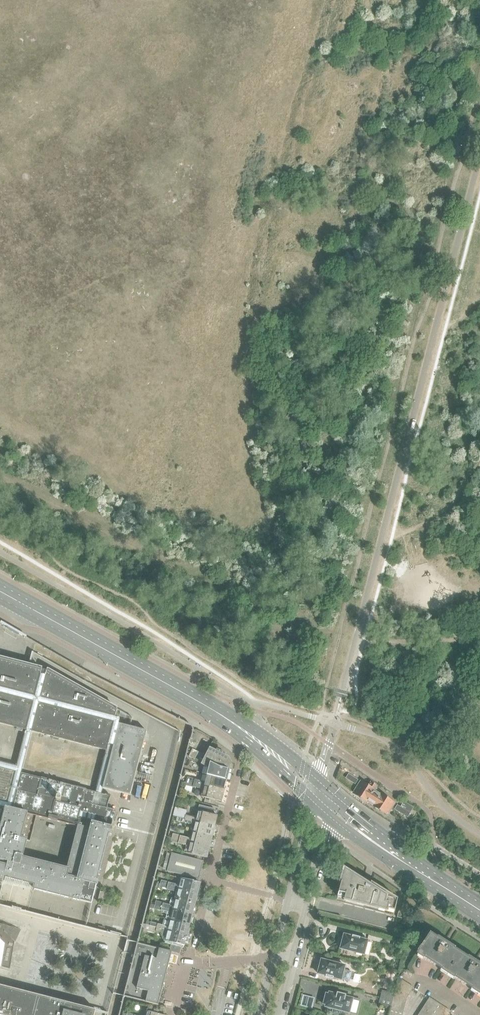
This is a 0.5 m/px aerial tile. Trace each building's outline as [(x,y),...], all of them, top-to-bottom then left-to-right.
[(306,635),(309,622),(299,619),(296,632),(306,635)] [(48,668),(43,667),(9,659),(0,656),(0,724),(26,731),(25,738),(17,766),(0,761),(0,805),(6,807),(0,831),(0,879),(6,881),(7,877),(35,884),(34,888),(74,898),(91,903),(96,884),(98,876),(97,876),(98,872),(99,868),(100,867),(108,834),(109,834),(110,832),(111,829),(111,828),(116,810),(107,808),(109,801),(110,796),(101,793),(102,789),(130,796),(146,730),(118,723),(119,718),(114,717),(116,709),(49,668),(48,668)] [(193,749),(191,752),(212,763),(211,764),(216,767),(229,770),(231,763),(229,758),(224,756),(225,755),(217,750),(216,752),(210,749),(206,756),(202,754),(202,753),(198,751),(198,752),(193,749)] [(226,781),(229,770),(216,767),(211,764),(212,763),(191,752),(189,757),(195,760),(202,763),(201,764),(208,768),(206,776),(226,781)] [(357,780),(349,775),(346,778),(355,784),(357,780)] [(223,791),(226,781),(206,776),(205,782),(195,780),(195,779),(187,777),(186,782),(223,791)] [(221,802),(223,791),(186,782),(185,786),(193,788),(193,787),(203,790),(201,797),(221,802)] [(371,804),(377,793),(374,791),(377,787),(370,783),(368,787),(360,782),(353,793),(371,804)] [(377,793),(371,804),(388,815),(389,813),(394,804),(377,793)] [(177,817),(214,827),(217,816),(214,815),(215,809),(199,805),(198,811),(196,818),(186,815),(178,813),(177,817)] [(409,813),(404,810),(397,806),(395,809),(407,817),(409,813)] [(212,837),(214,827),(177,817),(176,821),(184,823),(194,825),(192,832),(212,837)] [(209,847),(212,837),(192,832),(191,839),(181,836),(173,834),(172,838),(209,847)] [(206,858),(209,847),(172,838),(171,842),(179,844),(189,846),(187,853),(206,858)] [(199,879),(204,861),(172,853),(167,871),(199,879)] [(364,909),(366,901),(362,900),(364,895),(358,893),(361,880),(342,868),(339,883),(341,884),(339,891),(336,902),(343,904),(344,904),(344,903),(364,909)] [(160,884),(197,894),(200,883),(181,878),(178,885),(168,883),(168,882),(161,880),(160,884)] [(366,901),(364,909),(385,914),(393,916),(396,905),(397,899),(371,882),(370,885),(366,901)] [(194,905),(197,894),(160,884),(159,888),(167,890),(176,892),(175,899),(194,905)] [(192,915),(194,905),(175,899),(171,898),(169,905),(164,903),(156,901),(155,905),(192,915)] [(189,925),(192,915),(155,905),(154,909),(162,911),(171,913),(170,918),(169,920),(189,925)] [(150,922),(149,925),(187,935),(189,925),(169,920),(164,918),(162,925),(158,924),(150,922)] [(145,924),(144,931),(154,933),(156,932),(156,931),(162,933),(161,934),(164,941),(172,943),(169,951),(172,952),(180,955),(182,946),(184,946),(187,935),(149,925),(145,924)] [(438,956),(447,943),(444,941),(443,942),(430,934),(417,954),(435,966),(440,958),(438,956)] [(364,955),(367,941),(359,939),(360,938),(352,936),(352,937),(344,935),(344,937),(341,936),(339,946),(341,947),(341,949),(364,955)] [(404,950),(406,943),(395,940),(393,947),(404,950)] [(165,980),(172,952),(139,943),(137,943),(130,970),(123,997),(158,1005),(165,980)] [(435,966),(448,974),(461,954),(448,945),(449,944),(447,943),(438,956),(440,958),(435,966)] [(469,975),(477,962),(474,960),(473,962),(461,954),(448,974),(461,982),(466,974),(469,975)] [(352,972),(345,970),(345,971),(343,970),(345,966),(321,960),(321,962),(318,961),(316,971),(318,972),(318,974),(326,976),(326,977),(333,979),(333,978),(341,980),(341,979),(342,979),(342,980),(349,982),(352,972)] [(478,993),(479,991),(479,966),(478,965),(479,964),(477,962),(469,975),(466,974),(461,982),(478,993)] [(395,990),(402,994),(408,984),(398,978),(395,990)] [(402,994),(407,997),(413,989),(414,987),(408,984),(402,994)] [(96,1010),(41,996),(0,985),(0,1014),(94,1014),(96,1010)] [(402,994),(395,990),(394,994),(392,1001),(392,1002),(405,1005),(407,998),(407,997),(402,994)] [(381,998),(392,1001),(394,994),(382,991),(381,998)] [(352,999),(344,997),(345,996),(338,994),(337,995),(329,993),(329,995),(326,994),(324,1004),(326,1005),(326,1007),(332,1009),(331,1014),(334,1014),(341,1014),(342,1011),(349,1013),(352,999)] [(392,1002),(392,1001),(381,998),(379,1005),(391,1007),(392,1002)] [(428,1011),(435,1001),(429,998),(428,999),(423,1008),(428,1011)] [(440,1004),(435,1001),(428,1011),(433,1014),(440,1004)] [(403,1010),(405,1005),(392,1002),(391,1007),(403,1010)] [(433,1014),(434,1014),(440,1014),(445,1008),(440,1004),(433,1014)]
